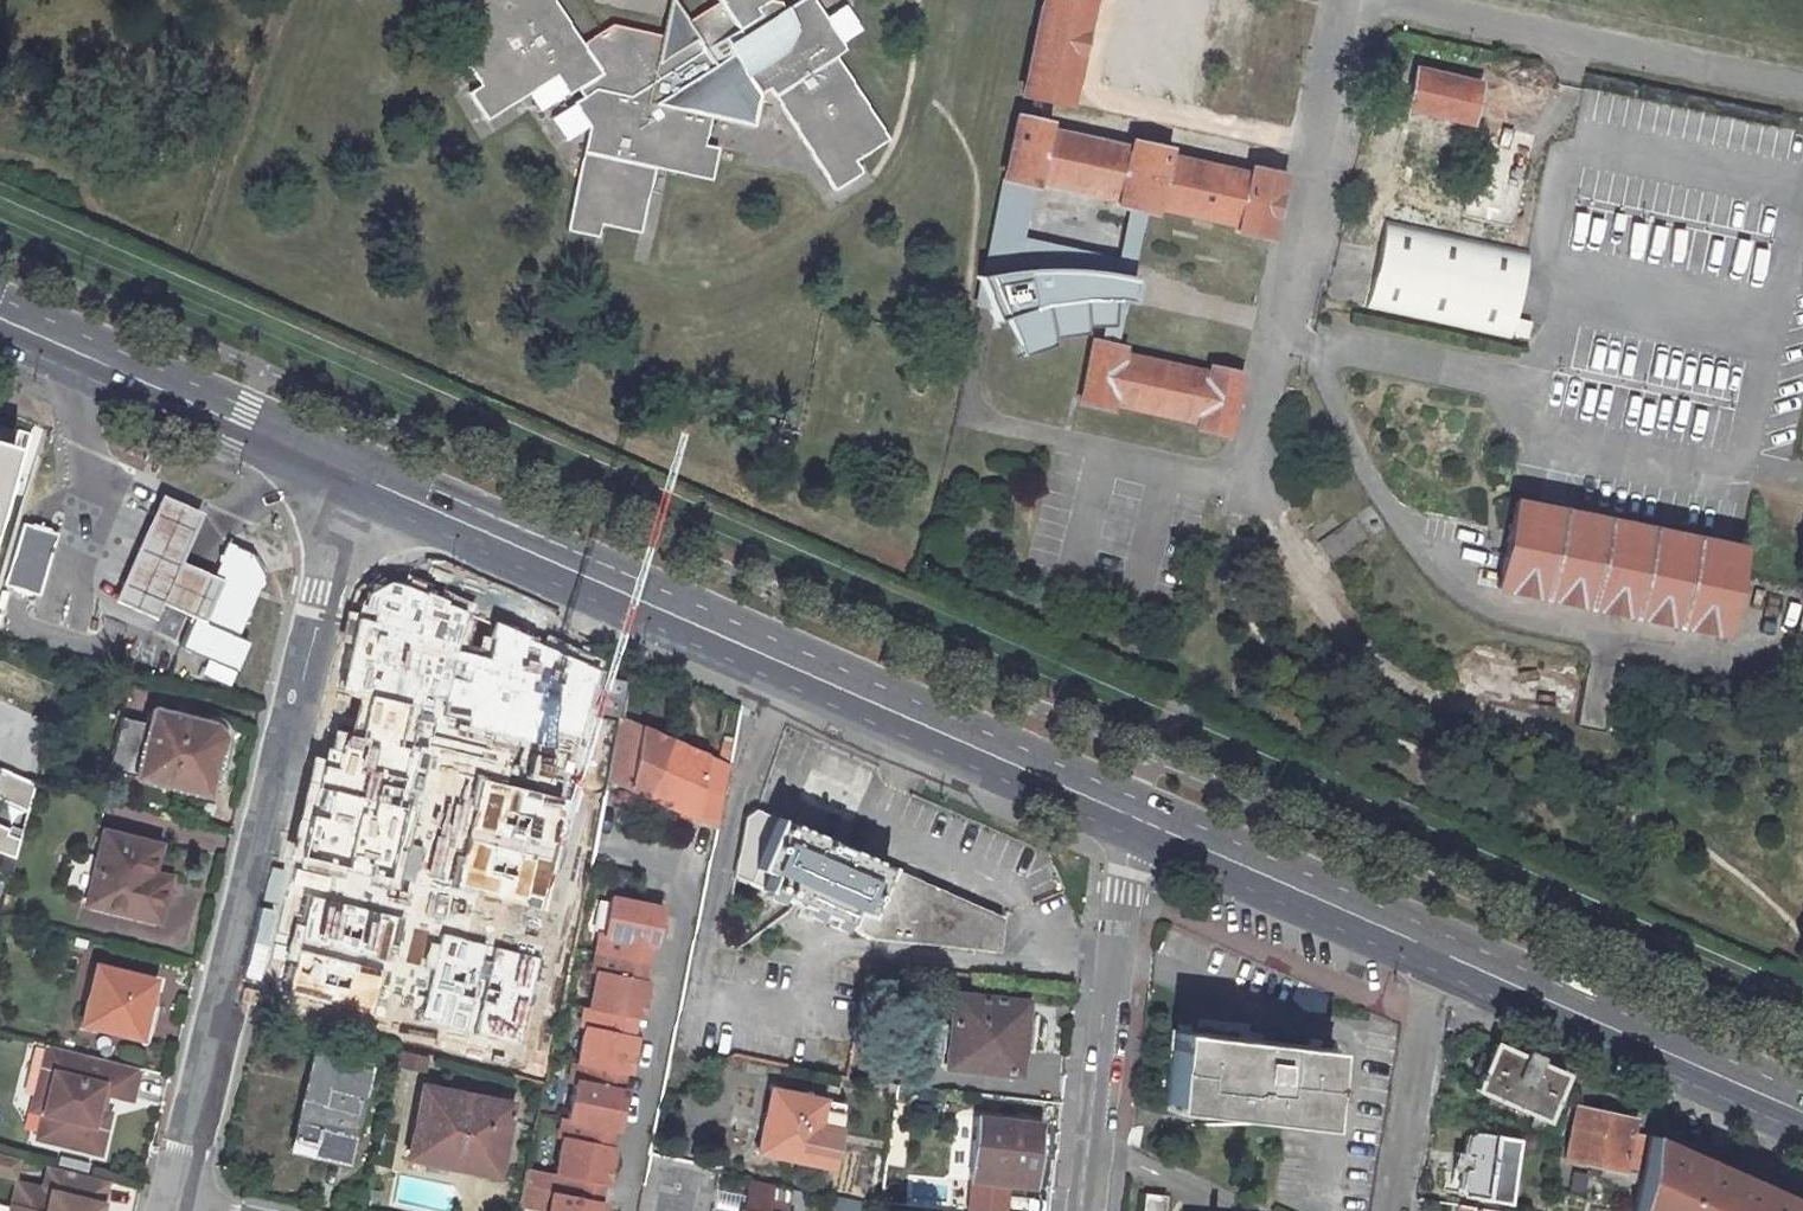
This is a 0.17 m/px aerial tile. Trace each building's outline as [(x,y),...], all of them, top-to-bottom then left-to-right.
[(480,85),(468,92),(485,119),(527,92),(555,74),(567,93),(574,103),(588,125),(576,181),(565,229),(597,236),(599,223),(606,225),(638,232),(652,167),(667,170),(710,179),(716,148),(703,145),(709,116),(752,125),(758,94),(769,87),(833,189),(861,172),(853,160),(859,156),(887,139),(834,55),(844,49),(840,43),(824,18),(813,0),(799,0),(782,11),(777,3),(777,0),(717,0),(718,2),(687,22),(673,0),(669,0),(665,18),(661,36),(611,25),(601,31),(586,41),(581,44),(553,0),(467,0),(488,32),(458,51),(476,79),(480,85)] [(1019,90),(1067,101),(1069,91),(1056,88),(1076,0),(1040,0),(1019,90)] [(1056,88),(1069,91),(1089,2),(1080,0),(1076,0),(1056,88)] [(845,5),(824,18),(840,43),(861,30),(851,15),(845,5)] [(1478,86),(1414,72),(1407,106),(1471,120),(1478,86)] [(555,74),(527,92),(539,111),(567,93),(555,74)] [(565,140),(588,125),(574,103),(551,118),(565,140)] [(1046,123),(1017,117),(1003,179),(1032,186),(1034,179),(1119,197),(1118,205),(1130,207),(1148,211),(1152,212),(1154,205),(1239,224),(1237,231),(1267,237),(1280,175),(1251,169),(1249,176),(1164,157),(1165,150),(1131,142),(1130,149),(1044,130),(1046,123)] [(1032,186),(1003,179),(983,275),(978,276),(981,284),(977,303),(988,305),(993,318),(995,322),(1004,318),(1018,353),(1051,343),(1049,336),(1083,332),(1083,324),(1104,324),(1100,343),(1092,341),(1083,386),(1080,398),(1079,403),(1109,409),(1110,402),(1194,421),(1198,421),(1196,429),(1226,435),(1239,373),(1210,367),(1208,374),(1204,373),(1120,354),(1121,347),(1117,346),(1127,303),(1136,264),(1148,211),(1130,207),(1119,255),(1025,234),(1035,186),(1032,186)] [(1527,252),(1386,222),(1368,305),(1509,335),(1513,317),(1527,252)] [(14,436),(0,432),(0,482),(14,436)] [(1743,547),(1514,499),(1501,559),(1495,588),(1724,636),(1738,572),(1743,547)] [(157,505),(112,607),(148,624),(156,607),(189,622),(195,624),(209,590),(211,586),(173,571),(194,522),(157,505)] [(0,576),(0,586),(33,596),(52,534),(43,531),(44,528),(25,523),(24,526),(16,523),(0,576)] [(209,590),(195,624),(189,622),(174,652),(228,676),(242,645),(232,640),(259,581),(249,560),(228,551),(211,586),(209,590)] [(459,608),(398,582),(396,593),(372,588),(348,688),(401,701),(403,689),(466,704),(461,723),(571,749),(592,665),(487,620),(483,639),(486,640),(482,654),(451,647),(459,608)] [(199,740),(200,741),(201,743),(202,744),(203,746),(205,749),(205,753),(205,757),(196,797),(208,792),(217,743),(216,734),(213,728),(211,726),(207,724),(143,708),(140,723),(189,736),(194,738),(196,739),(198,739),(199,740)] [(189,736),(140,723),(116,717),(103,772),(128,778),(127,780),(196,797),(205,757),(205,753),(205,749),(203,746),(202,744),(201,743),(200,741),(199,740),(198,739),(196,739),(194,738),(189,736)] [(606,781),(717,831),(730,765),(620,717),(606,781)] [(393,804),(406,753),(342,737),(339,749),(324,746),(297,856),(387,878),(405,806),(393,804)] [(818,758),(787,826),(833,845),(862,778),(818,758)] [(566,797),(479,776),(466,830),(553,851),(566,797)] [(833,845),(787,826),(773,820),(772,821),(751,813),(750,816),(749,820),(748,825),(748,830),(738,836),(729,877),(870,934),(994,949),(999,914),(833,845)] [(101,835),(85,905),(153,921),(160,892),(144,888),(147,877),(153,848),(101,835)] [(551,860),(464,839),(451,893),(538,914),(551,860)] [(147,877),(144,888),(160,892),(162,880),(147,877)] [(393,915),(306,894),(296,939),(383,960),(393,915)] [(572,1064),(568,1063),(564,1081),(568,1082),(560,1120),(557,1120),(553,1139),(557,1139),(550,1176),(523,1170),(516,1203),(543,1208),(543,1209),(543,1210),(596,1210),(598,1202),(593,1200),(583,1199),(586,1180),(596,1182),(602,1183),(609,1145),(604,1144),(587,1141),(590,1125),(607,1128),(607,1126),(613,1127),(620,1090),(615,1089),(597,1085),(600,1071),(617,1074),(618,1071),(623,1073),(631,1034),(625,1033),(608,1030),(611,1013),(628,1017),(629,1015),(635,1016),(642,981),(636,980),(626,978),(633,941),(643,942),(649,944),(657,905),(606,895),(598,933),(594,932),(587,970),(590,971),(583,1008),(579,1008),(575,1028),(579,1028),(572,1064)] [(482,948),(437,937),(416,1024),(461,1035),(482,948)] [(633,941),(626,978),(636,980),(643,942),(633,941)] [(380,969),(293,948),(282,992),(370,1013),(380,969)] [(537,962),(492,951),(471,1038),(515,1049),(537,962)] [(148,981),(93,967),(78,1025),(133,1039),(148,981)] [(944,1063),(1012,1071),(1023,999),(953,991),(949,1021),(933,1019),(930,1043),(936,1043),(934,1059),(943,1060),(944,1063)] [(625,1033),(628,1017),(611,1013),(608,1030),(625,1033)] [(1324,1047),(1168,1030),(1160,1100),(1317,1118),(1320,1089),(1324,1089),(1325,1081),(1321,1081),(1324,1047)] [(1468,1085),(1530,1114),(1519,1137),(1557,1144),(1563,1116),(1543,1106),(1557,1075),(1534,1065),(1537,1056),(1520,1048),(1516,1056),(1488,1044),(1484,1054),(1475,1050),(1469,1065),(1476,1068),(1468,1085)] [(92,1110),(96,1092),(127,1100),(135,1069),(43,1046),(29,1099),(37,1114),(31,1138),(95,1154),(106,1113),(92,1110)] [(361,1068),(309,1055),(288,1143),(308,1147),(309,1144),(342,1151),(361,1068)] [(615,1089),(617,1074),(600,1071),(597,1085),(615,1089)] [(419,1086),(405,1158),(452,1168),(454,1156),(493,1164),(505,1104),(419,1086)] [(766,1090),(754,1148),(806,1158),(817,1100),(766,1090)] [(827,1162),(838,1104),(817,1100),(806,1158),(827,1162)] [(1629,1117),(1571,1105),(1562,1155),(1596,1162),(1594,1173),(1626,1179),(1635,1133),(1627,1131),(1629,1117)] [(1034,1122),(973,1115),(966,1178),(1021,1184),(1023,1159),(1024,1149),(1031,1150),(1034,1122)] [(587,1141),(604,1144),(607,1128),(590,1125),(587,1141)] [(1642,1132),(1625,1210),(1802,1210),(1802,1204),(1642,1132)] [(1470,1133),(1462,1137),(1460,1154),(1464,1157),(1463,1165),(1458,1168),(1454,1188),(1460,1193),(1459,1195),(1484,1199),(1485,1187),(1504,1190),(1510,1139),(1470,1133)] [(403,1136),(384,1135),(381,1165),(400,1167),(403,1136)] [(1030,1159),(1031,1150),(1024,1149),(1023,1159),(1030,1159)] [(493,1164),(454,1156),(452,1168),(490,1176),(493,1164)] [(9,1178),(14,1160),(0,1157),(0,1175),(9,1178)] [(105,1181),(45,1167),(39,1190),(30,1188),(25,1210),(7,1207),(6,1210),(96,1210),(105,1181)] [(586,1180),(583,1199),(593,1200),(596,1182),(586,1180)] [(781,1204),(768,1202),(767,1198),(770,1185),(749,1181),(743,1210),(780,1210),(781,1204)] [(30,1188),(13,1184),(7,1207),(25,1210),(30,1188)] [(1142,1193),(1140,1210),(1161,1210),(1163,1195),(1142,1193)]
